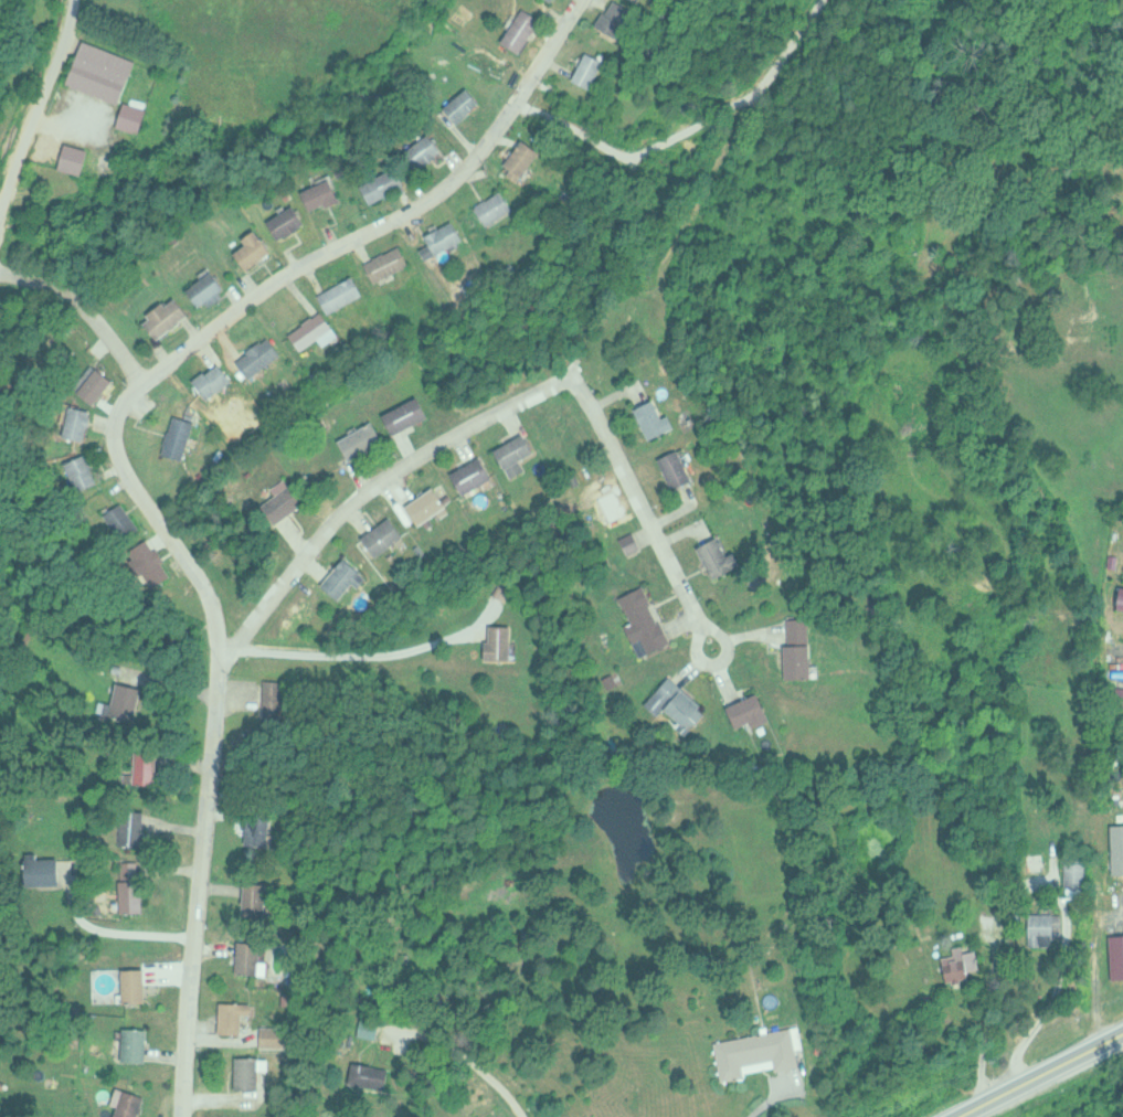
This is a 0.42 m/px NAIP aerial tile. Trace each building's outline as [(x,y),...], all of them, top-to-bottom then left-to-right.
[(624,0),(618,0),(605,24),(626,35),(640,9),(624,0)] [(547,17),(528,7),(510,42),(529,52),(547,17)] [(75,84),(129,103),(145,58),(91,40),(75,84)] [(580,79),(598,88),(613,58),(594,50),(580,79)] [(449,105),(462,123),(488,104),(477,87),(449,105)] [(149,132),(155,106),(130,102),(125,128),(149,132)] [(451,148),(436,131),(413,151),(428,168),(451,148)] [(549,152),(533,139),(508,168),(522,181),(549,152)] [(95,146),(71,146),(71,168),(95,168),(95,146)] [(374,203),(413,188),(405,168),(365,183),(374,203)] [(347,200),(338,178),(308,190),(317,211),(347,200)] [(492,225),(520,209),(508,190),(481,206),(492,225)] [(275,221),(286,241),(314,224),(301,204),(275,221)] [(433,235),(437,244),(428,249),(433,258),(472,238),(462,220),(433,235)] [(251,238),(255,244),(242,253),(254,269),(279,252),(264,228),(251,238)] [(415,264),(406,245),(371,263),(380,281),(415,264)] [(206,308),(233,288),(219,270),(192,289),(206,308)] [(371,296),(363,276),(326,292),(333,311),(371,296)] [(195,312),(181,295),(150,321),(165,339),(195,312)] [(296,333),(308,350),(340,327),(328,310),(296,333)] [(253,375),(287,355),(277,338),(243,357),(253,375)] [(201,379),(213,398),(240,381),(227,362),(201,379)] [(100,403),(119,379),(104,366),(84,390),(100,403)] [(436,415),(426,395),(391,413),(401,433),(436,415)] [(684,426),(678,414),(671,417),(663,398),(642,408),(657,439),(684,426)] [(98,409),(77,404),(70,436),(91,440),(98,409)] [(204,422),(184,414),(169,450),(189,458),(204,422)] [(346,437),(354,459),(392,444),(382,422),(346,437)] [(543,450),(532,432),(504,449),(520,476),(531,468),(527,460),(543,450)] [(689,448),(667,458),(680,488),(702,479),(689,448)] [(106,481),(93,453),(71,462),(84,491),(106,481)] [(472,493),(502,478),(491,456),(460,471),(472,493)] [(311,502),(294,478),(277,490),(295,514),(311,502)] [(456,507),(444,486),(415,504),(428,524),(456,507)] [(146,528),(128,500),(109,512),(127,540),(146,528)] [(385,555),(413,535),(399,517),(371,536),(385,555)] [(627,540),(635,553),(647,546),(640,532),(627,540)] [(620,540),(628,553),(640,546),(633,533),(620,540)] [(746,551),(738,555),(729,535),(707,546),(722,578),(752,563),(746,551)] [(144,560),(160,586),(181,574),(163,546),(144,560)] [(331,584),(352,599),(373,572),(352,556),(331,584)] [(635,625),(648,657),(678,643),(653,585),(628,596),(639,623),(635,625)] [(819,678),(818,619),(794,620),(795,679),(819,678)] [(518,625),(495,625),(495,659),(518,659),(518,625)] [(691,736),(716,711),(677,675),(654,701),(691,736)] [(142,722),(146,684),(119,682),(117,703),(108,703),(107,720),(142,722)] [(737,706),(750,733),(781,717),(767,691),(737,706)] [(129,784),(162,785),(163,752),(141,751),(140,774),(130,774),(129,784)] [(151,809),(128,809),(127,847),(150,847),(151,809)] [(253,843),(277,843),(277,816),(253,816),(253,843)] [(68,886),(68,858),(33,858),(33,885),(68,886)] [(1095,858),(1072,858),(1072,886),(1095,886),(1095,858)] [(151,912),(151,880),(127,880),(127,912),(151,912)] [(275,884),(253,881),(250,913),(272,916),(275,884)] [(1066,946),(1066,913),(1037,913),(1037,946),(1066,946)] [(268,940),(245,940),(245,974),(268,974),(268,940)] [(963,945),(960,956),(953,955),(947,974),(981,983),(989,953),(963,945)] [(155,1000),(155,967),(131,967),(131,1000),(155,1000)] [(229,1001),(229,1032),(250,1032),(250,1014),(261,1014),(261,1001),(229,1001)] [(385,1021),(368,1020),(367,1035),(383,1038),(385,1021)] [(295,1046),(295,1025),(268,1025),(267,1046),(295,1046)] [(155,1026),(131,1026),(131,1061),(155,1061),(155,1026)] [(730,1078),(812,1065),(805,1026),(724,1040),(730,1078)] [(244,1088),(269,1088),(269,1056),(244,1056),(244,1088)] [(389,1084),(388,1077),(392,1077),(391,1066),(365,1070),(368,1086),(389,1084)] [(130,1088),(121,1116),(146,1116),(152,1095),(130,1088)]
